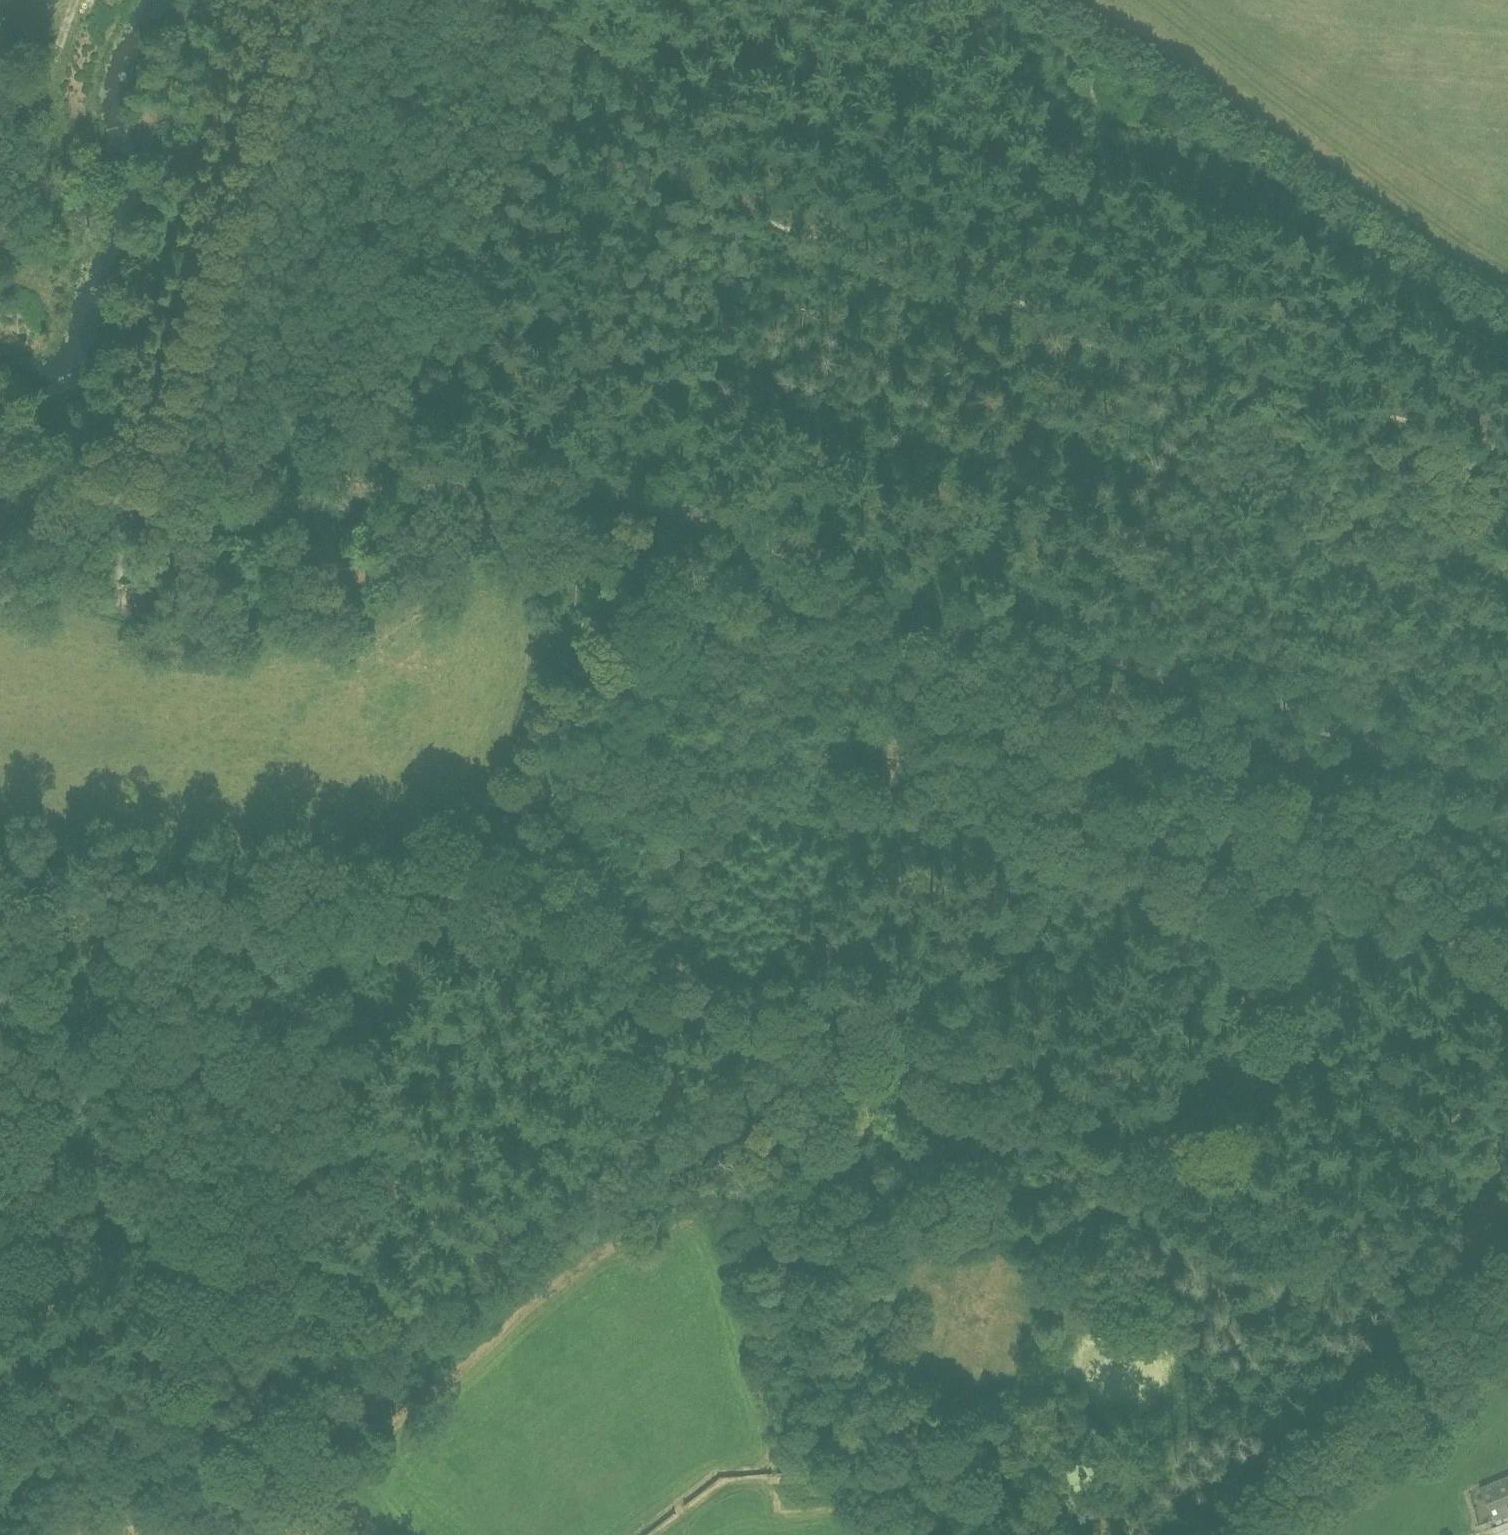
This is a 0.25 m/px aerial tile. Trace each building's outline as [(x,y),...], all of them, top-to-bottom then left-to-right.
[(1490,1510),(1495,1522),(1507,1516),(1507,1506),(1507,1503),(1507,1476),(1480,1488),(1490,1510)]
